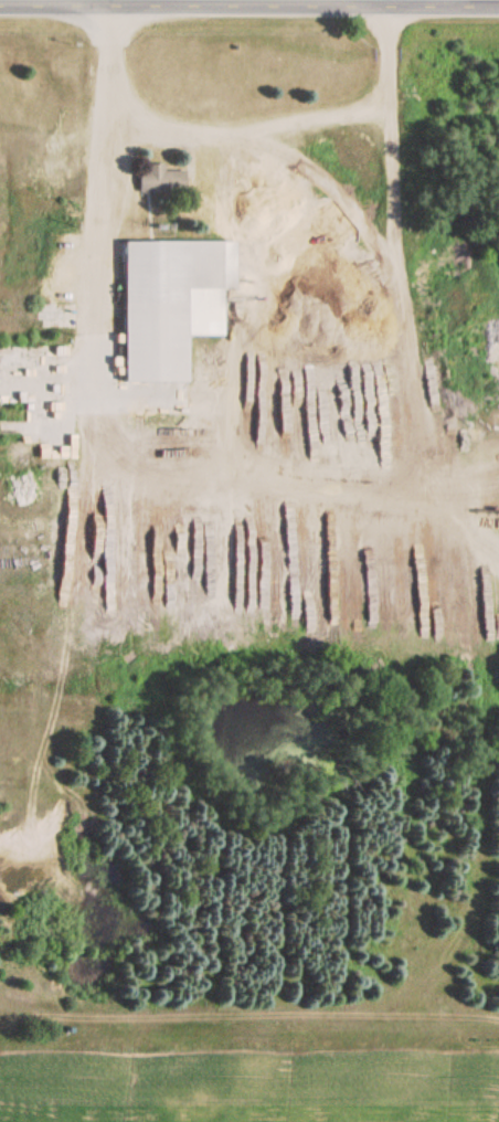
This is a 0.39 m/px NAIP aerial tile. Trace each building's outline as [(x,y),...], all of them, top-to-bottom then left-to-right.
[(182,172),(161,172),(161,167),(136,167),(136,193),(182,193),(182,172)] [(217,337),(217,290),(230,290),(230,243),(118,243),(118,383),(183,383),(183,337),(217,337)] [(48,530),(46,515),(7,522),(10,536),(48,530)]
